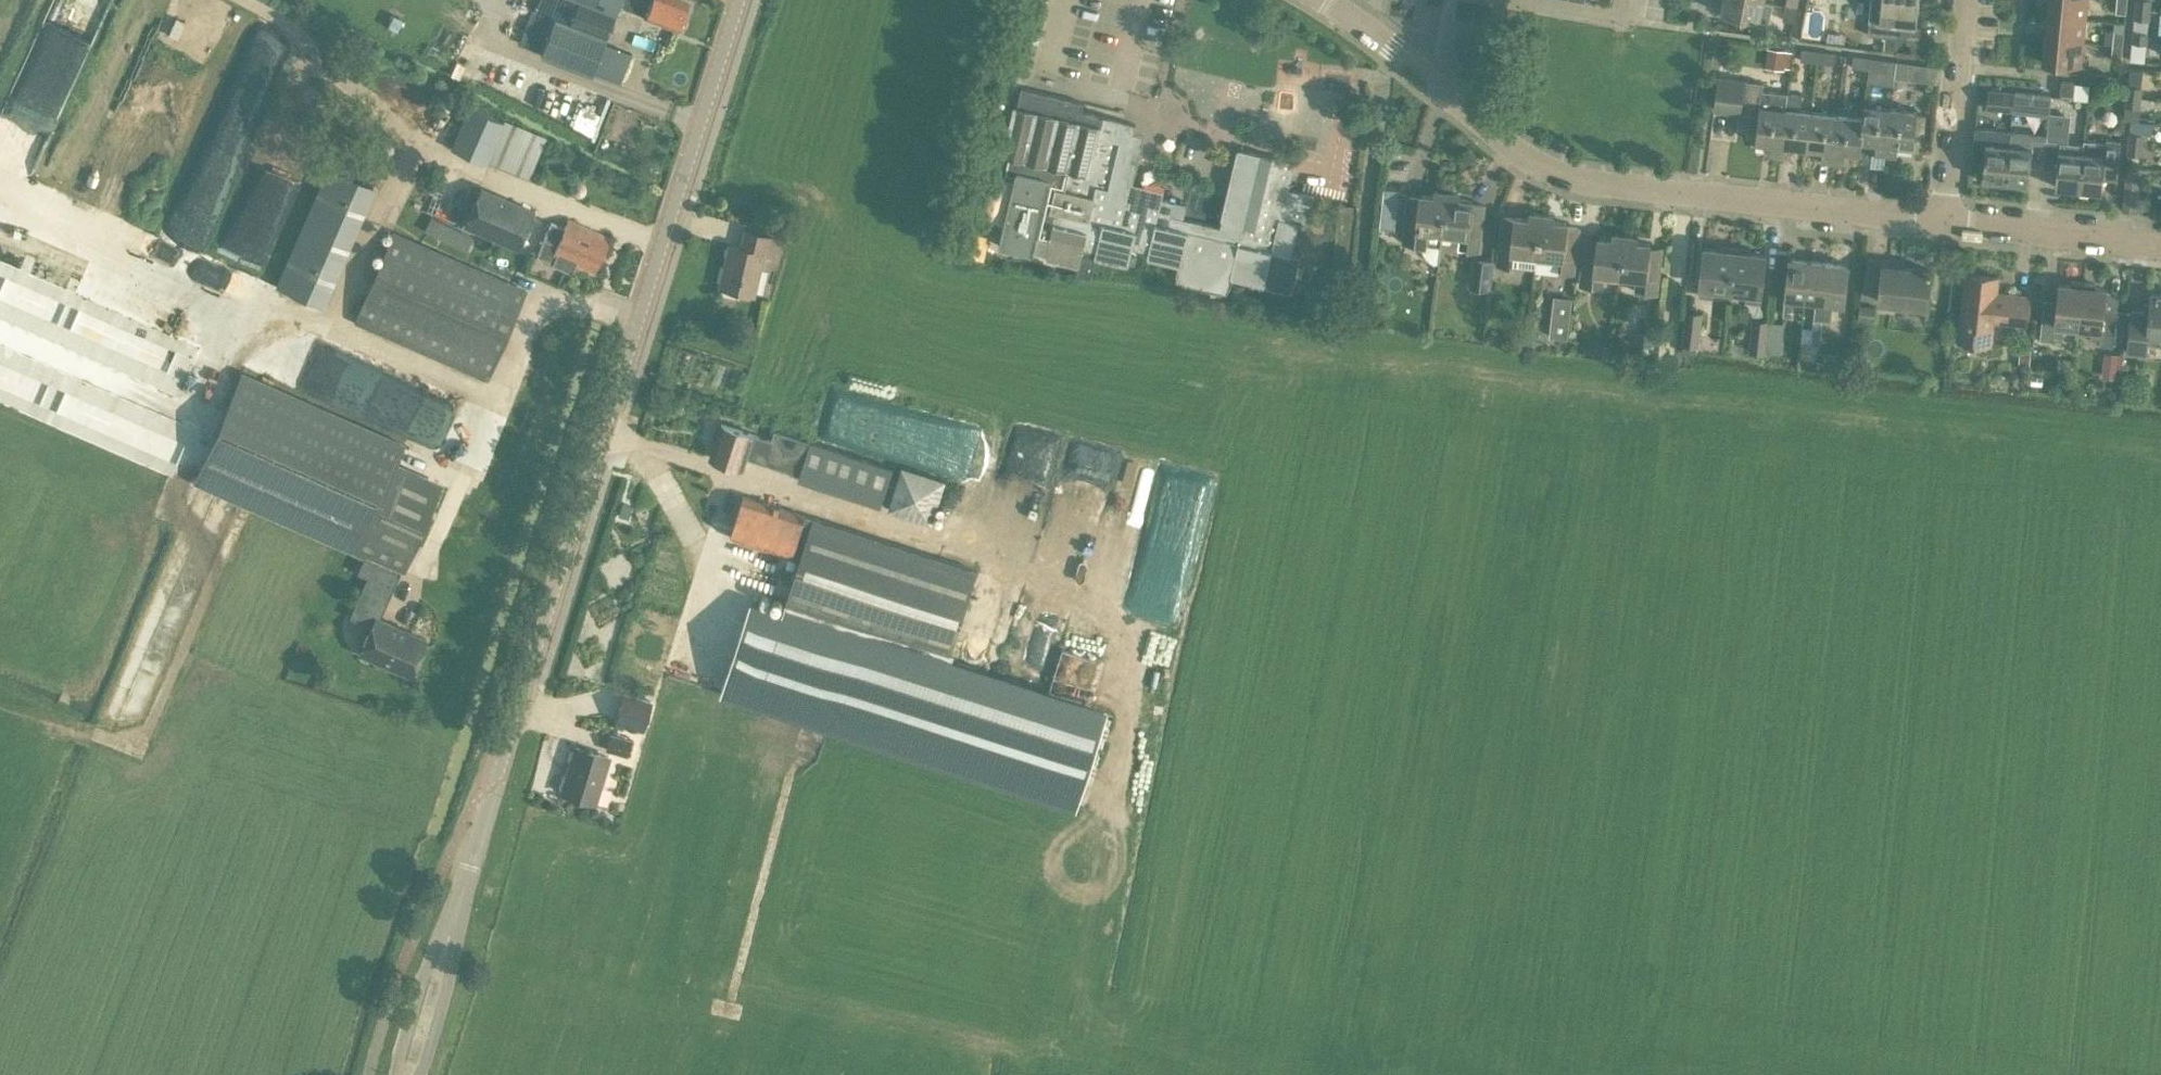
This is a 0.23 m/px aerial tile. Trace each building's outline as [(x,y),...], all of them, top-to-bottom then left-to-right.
[(620,0),(541,0),(537,9),(534,8),(522,41),(543,49),(542,52),(595,72),(606,41),(619,4),(620,0)] [(645,14),(680,27),(684,16),(687,17),(691,4),(688,3),(689,1),(687,0),(620,0),(619,4),(645,14)] [(1764,0),(1762,0),(1724,0),(1722,10),(1761,18),(1764,0)] [(1921,0),(1873,0),(1870,32),(1901,35),(1902,22),(1918,24),(1921,0)] [(2048,13),(2087,16),(2088,0),(2049,0),(2048,13)] [(2128,0),(2118,0),(2117,10),(2127,11),(2128,0)] [(1795,20),(1798,7),(1785,5),(1783,18),(1795,20)] [(2150,18),(2151,7),(2137,6),(2136,16),(2150,18)] [(2045,35),(2045,36),(2085,40),(2087,16),(2048,13),(2046,36),(2045,35)] [(2148,31),(2150,18),(2136,16),(2135,16),(2134,29),(2148,31)] [(2115,28),(2114,42),(2124,43),(2125,29),(2115,28)] [(237,63),(268,80),(287,46),(256,29),(237,63)] [(2147,41),(2148,31),(2134,29),(2133,40),(2147,41)] [(2085,40),(2045,36),(2045,37),(2046,37),(2044,60),(2093,65),(2095,41),(2085,40)] [(2122,58),(2124,43),(2114,42),(2113,57),(2122,58)] [(1769,47),(1766,66),(1784,68),(1787,49),(1769,47)] [(1800,58),(1818,61),(1819,50),(1801,47),(1800,58)] [(1835,52),(1820,50),(1819,50),(1818,61),(1834,63),(1835,52)] [(1852,65),(1871,67),(1872,57),(1854,55),(1852,65)] [(1888,59),(1872,57),(1871,67),(1886,70),(1888,59)] [(1921,78),(1923,61),(1897,58),(1895,74),(1921,78)] [(2146,83),(2147,69),(2129,68),(2128,81),(2146,83)] [(1764,79),(1719,73),(1714,105),(1760,112),(1757,139),(1772,140),(1770,153),(1781,154),(1788,90),(1763,87),(1764,79)] [(2075,96),(2076,83),(2063,81),(2062,94),(2075,96)] [(2141,95),(2142,85),(2128,83),(2127,94),(2141,95)] [(1300,255),(1291,253),(1299,221),(1307,223),(1314,193),(1289,187),(1296,160),(1239,146),(1220,226),(1170,214),(1173,200),(1161,197),(1163,189),(1132,181),(1144,133),(1133,131),(1135,122),(1083,109),(1084,101),(1021,86),(1017,104),(1014,103),(1002,152),(1009,154),(1005,172),(1015,174),(999,244),(1033,252),(1033,249),(1045,252),(1045,254),(1077,262),(1075,273),(1093,277),(1098,255),(1127,262),(1131,246),(1147,250),(1146,254),(1179,262),(1175,277),(1226,289),(1230,274),(1293,289),(1300,255)] [(2014,105),(2016,92),(1990,89),(1988,102),(2014,105)] [(1794,143),(1809,145),(1813,108),(1801,107),(1803,91),(1788,90),(1781,154),(1793,155),(1794,143)] [(2016,92),(2014,105),(2027,107),(2029,93),(2016,92)] [(2140,105),(2141,95),(2127,94),(2126,104),(2140,105)] [(2050,96),(2039,95),(2038,108),(2049,109),(2050,96)] [(1878,151),(1887,152),(1892,104),(1867,101),(1865,113),(1866,114),(1863,138),(1864,138),(1879,140),(1878,151)] [(1892,104),(1887,152),(1896,153),(1897,142),(1914,144),(1918,106),(1892,104)] [(485,162),(487,159),(531,174),(545,137),(470,105),(451,148),(485,162)] [(1823,158),(1833,159),(1839,111),(1813,108),(1809,145),(1824,146),(1823,158)] [(1865,113),(1839,111),(1833,159),(1845,161),(1846,148),(1863,150),(1864,138),(1863,138),(1866,114),(1865,113)] [(2049,112),(2047,131),(2047,138),(2044,165),(2058,166),(2056,184),(2079,186),(2083,150),(2084,143),(2084,141),(2063,139),(2066,113),(2049,112)] [(2006,179),(2009,146),(2010,143),(2011,128),(1976,124),(1972,157),(1984,158),(1983,176),(2006,179)] [(2047,138),(2047,131),(2011,128),(2010,143),(2009,146),(2006,179),(2030,181),(2031,164),(2044,165),(2047,138)] [(2130,141),(2143,142),(2145,132),(2131,131),(2130,141)] [(2083,150),(2079,186),(2103,188),(2104,175),(2118,177),(2121,139),(2106,137),(2106,139),(2084,137),(2084,141),(2084,143),(2083,150)] [(2142,153),(2143,142),(2130,141),(2129,151),(2142,153)] [(2126,175),(2140,176),(2141,166),(2127,164),(2126,175)] [(291,254),(277,286),(321,305),(335,273),(373,186),(329,166),(291,254)] [(440,179),(431,175),(424,189),(434,193),(440,179)] [(582,181),(580,180),(577,180),(574,180),(572,182),(570,184),(569,186),(569,189),(570,191),(571,194),(573,195),(575,197),(578,197),(581,196),(583,195),(585,193),(586,190),(586,188),(585,185),(584,183),(582,181)] [(243,182),(238,203),(291,216),(296,195),(243,182)] [(519,249),(536,209),(480,185),(463,225),(519,249)] [(1407,196),(1402,239),(1424,242),(1423,244),(1423,246),(1423,249),(1424,251),(1425,253),(1426,255),(1428,257),(1429,258),(1431,259),(1433,260),(1436,261),(1438,261),(1440,244),(1441,232),(1446,195),(1446,191),(1435,189),(1435,194),(1420,193),(1420,197),(1407,196)] [(1446,195),(1441,232),(1458,234),(1457,245),(1479,248),(1484,204),(1473,203),(1473,199),(1457,197),(1458,192),(1446,191),(1446,195)] [(1340,202),(1338,220),(1352,222),(1354,203),(1340,202)] [(1535,266),(1542,216),(1542,212),(1531,211),(1530,216),(1515,214),(1515,215),(1502,214),(1497,262),(1535,266)] [(1542,212),(1542,216),(1535,266),(1574,271),(1579,226),(1567,224),(1567,221),(1553,219),(1554,213),(1542,212)] [(425,228),(455,244),(467,250),(473,237),(431,216),(425,228)] [(574,271),(578,263),(595,270),(610,236),(568,217),(564,227),(552,222),(538,255),(550,260),(549,260),(574,271)] [(772,254),(776,237),(745,230),(742,247),(730,244),(720,286),(752,294),(762,252),(772,254)] [(1619,275),(1624,236),(1625,232),(1613,231),(1612,236),(1598,234),(1597,239),(1585,238),(1579,282),(1601,285),(1602,272),(1619,275)] [(488,378),(526,290),(394,232),(356,320),(488,378)] [(987,249),(990,235),(978,232),(972,255),(984,258),(987,249)] [(1625,232),(1624,236),(1619,275),(1636,277),(1635,288),(1656,291),(1662,246),(1650,245),(1650,240),(1636,238),(1636,234),(1625,232)] [(1711,286),(1731,288),(1736,246),(1721,244),(1720,248),(1706,246),(1700,293),(1710,295),(1711,286)] [(1751,248),(1736,246),(1731,288),(1751,291),(1749,300),(1760,301),(1766,253),(1751,251),(1751,248)] [(1794,297),(1805,298),(1811,257),(1790,255),(1783,313),(1792,314),(1794,297)] [(1493,259),(1472,256),(1469,286),(1490,288),(1493,259)] [(1830,260),(1811,257),(1805,298),(1816,299),(1814,317),(1822,318),(1830,260)] [(1927,305),(1931,268),(1890,264),(1890,260),(1870,258),(1866,290),(1881,291),(1880,300),(1927,305)] [(1850,263),(1830,260),(1822,318),(1831,319),(1833,302),(1845,303),(1850,263)] [(191,488),(195,478),(357,549),(366,553),(358,571),(357,572),(367,576),(350,616),(372,626),(360,652),(411,674),(427,638),(380,618),(394,587),(402,569),(403,569),(441,485),(394,464),(403,445),(241,374),(243,369),(0,262),(0,404),(191,488)] [(1992,347),(1995,318),(2026,321),(2029,294),(1997,290),(1999,275),(1967,271),(1959,344),(1992,347)] [(2079,324),(2084,280),(2072,278),(2069,282),(2060,281),(2057,311),(2043,309),(2040,337),(2054,338),(2055,334),(2064,335),(2065,323),(2079,324)] [(2096,281),(2084,280),(2079,324),(2091,326),(2090,337),(2100,338),(2100,342),(2114,344),(2118,308),(2104,306),(2107,287),(2098,285),(2096,281)] [(2160,340),(2160,292),(2152,291),(2150,301),(2145,301),(2144,310),(2132,309),(2128,350),(2147,351),(2148,339),(2160,340)] [(1553,318),(1570,320),(1573,297),(1556,294),(1553,318)] [(1858,315),(1872,316),(1873,303),(1859,302),(1858,315)] [(1699,342),(1702,312),(1685,310),(1681,340),(1699,342)] [(1814,317),(1812,330),(1821,331),(1822,318),(1814,317)] [(1766,350),(1769,320),(1753,319),(1749,348),(1766,350)] [(1771,321),(1768,351),(1781,352),(1784,322),(1771,321)] [(361,360),(265,324),(251,361),(348,397),(361,360)] [(1647,330),(1644,351),(1655,352),(1658,332),(1647,330)] [(1595,354),(1610,356),(1611,345),(1596,343),(1595,354)] [(2031,347),(2020,346),(2019,362),(2029,363),(2031,347)] [(2120,370),(2121,358),(2111,357),(2109,369),(2120,370)] [(2062,359),(2061,370),(2070,371),(2071,360),(2062,359)] [(957,460),(966,416),(827,390),(819,434),(957,460)] [(747,457),(800,473),(799,478),(882,504),(893,467),(775,429),(772,438),(721,423),(711,457),(744,467),(747,457)] [(1124,466),(1153,471),(1153,467),(1179,471),(1181,461),(1126,452),(1124,466)] [(904,463),(890,508),(932,521),(946,477),(904,463)] [(744,494),(731,536),(801,558),(814,517),(744,494)] [(801,558),(785,609),(947,662),(977,570),(814,517),(801,558)] [(754,600),(725,690),(1075,803),(1104,713),(947,662),(785,609),(754,600)] [(643,727),(652,700),(624,692),(616,719),(643,727)] [(626,754),(630,739),(611,734),(606,748),(626,754)] [(595,801),(609,755),(576,745),(562,791),(595,801)]
